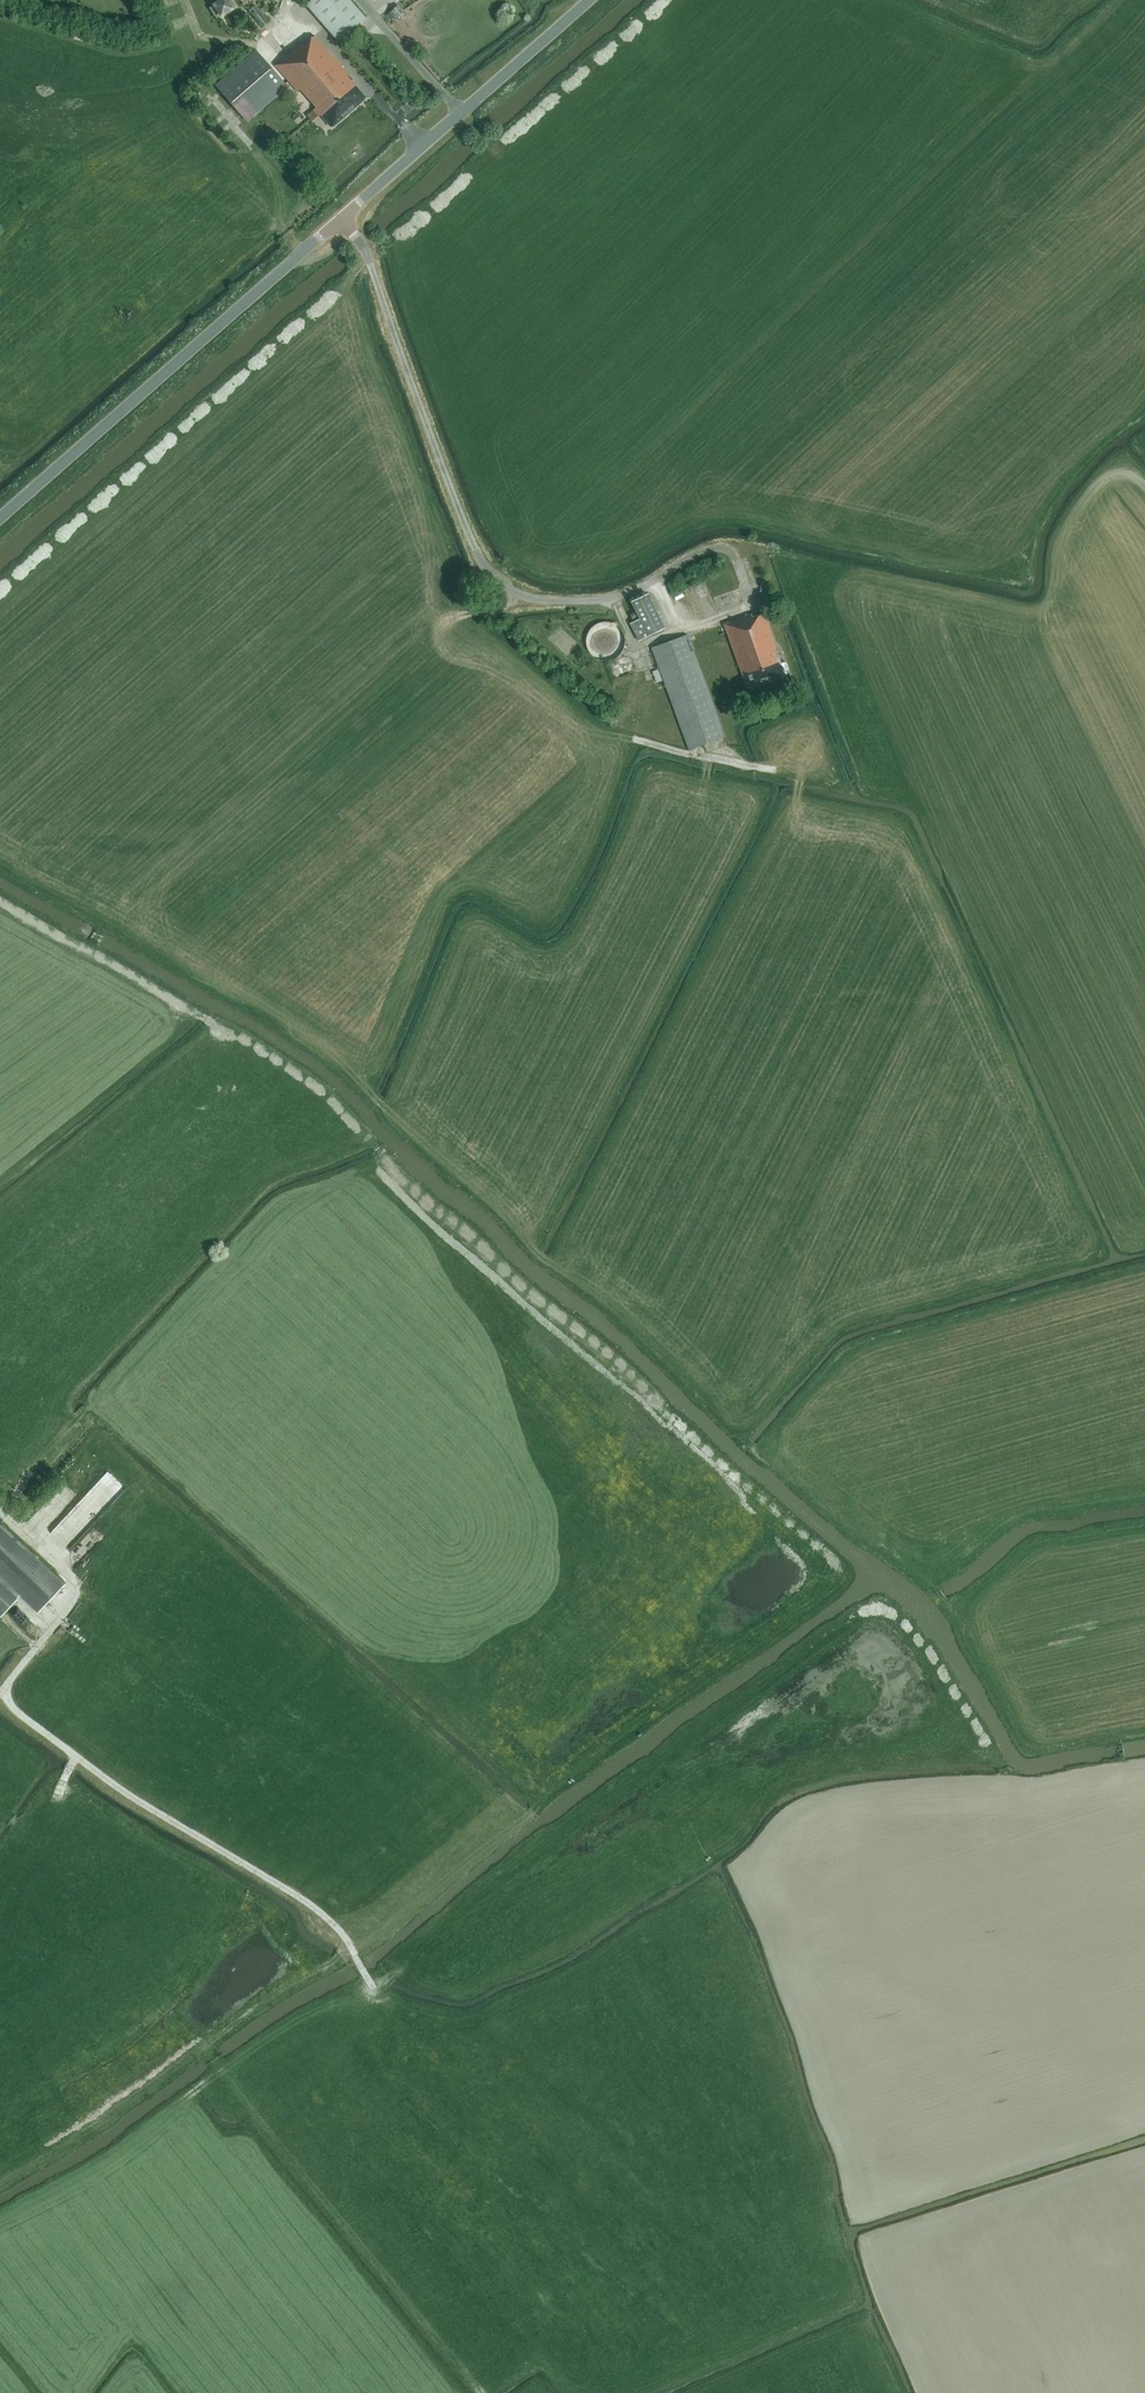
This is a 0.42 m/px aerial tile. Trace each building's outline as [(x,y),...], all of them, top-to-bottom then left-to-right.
[(224,22),(241,10),(234,0),(226,0),(215,7),(224,22)] [(306,5),(338,41),(365,18),(349,0),(311,0),(306,5)] [(398,5),(390,12),(399,22),(407,15),(398,5)] [(257,6),(251,11),(263,25),(269,20),(257,6)] [(256,49),(215,85),(247,121),(287,86),(284,82),(287,79),(320,116),(321,115),(332,128),(366,98),(348,77),(349,75),(315,35),(305,44),(303,42),(272,68),(256,49)] [(270,127),(263,134),(270,140),(277,133),(270,127)] [(639,619),(630,624),(638,641),(665,628),(648,594),(631,602),(639,619)] [(752,614),(724,624),(748,688),(789,673),(785,661),(781,663),(763,613),(753,617),(752,614)] [(603,621),(600,622),(599,622),(598,623),(597,623),(595,624),(594,625),(593,625),(592,626),(591,627),(590,629),(589,629),(588,632),(588,633),(587,634),(586,638),(586,639),(586,643),(586,645),(587,648),(587,649),(588,650),(589,652),(590,653),(590,654),(591,655),(593,657),(595,658),(599,660),(601,660),(602,660),(605,661),(607,660),(611,660),(612,659),(614,658),(617,657),(619,656),(620,655),(621,653),(621,652),(622,651),(623,649),(624,647),(624,646),(624,645),(625,644),(624,644),(625,642),(625,639),(624,638),(624,636),(624,635),(623,633),(623,632),(622,631),(621,629),(619,627),(617,625),(616,625),(615,624),(613,623),(610,622),(608,621),(607,621),(605,621),(603,621)] [(689,749),(725,736),(689,637),(688,635),(652,648),(689,749)] [(755,1435),(759,1440),(773,1424),(768,1420),(755,1435)] [(85,1536),(124,1493),(105,1477),(78,1508),(81,1511),(79,1514),(84,1519),(76,1527),(85,1536)] [(38,1613),(65,1584),(0,1523),(0,1578),(38,1613)] [(18,1598),(0,1581),(0,1618),(18,1598)]
